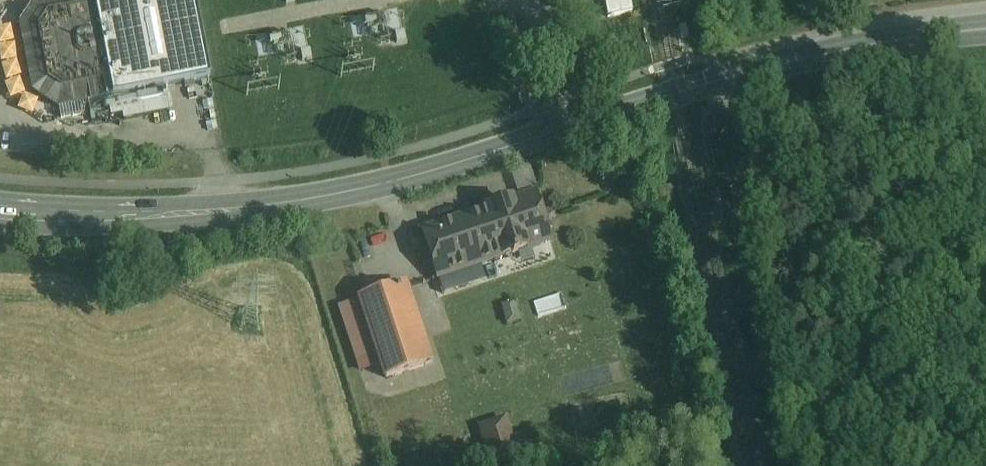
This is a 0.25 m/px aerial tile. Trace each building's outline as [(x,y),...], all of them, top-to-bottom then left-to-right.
[(37,1),(20,27),(38,30),(47,16),(95,7),(93,0),(44,0),(37,1)] [(95,7),(112,98),(211,79),(195,0),(93,0),(95,7)] [(607,18),(632,13),(630,0),(604,0),(607,18)] [(47,16),(38,30),(20,27),(33,91),(58,108),(90,102),(112,98),(95,7),(47,16)] [(523,193),(540,188),(534,167),(517,172),(523,193)] [(511,202),(488,210),(426,231),(425,230),(423,231),(424,233),(433,259),(439,277),(549,241),(534,197),(535,197),(534,194),(532,195),(532,196),(511,202)] [(433,259),(421,263),(426,281),(439,277),(433,259)] [(400,286),(360,299),(385,378),(402,372),(426,365),(400,286)] [(385,378),(360,299),(341,305),(366,384),(385,378)] [(521,303),(510,303),(510,319),(521,319),(521,303)] [(402,372),(385,378),(389,392),(406,387),(402,372)] [(504,419),(479,427),(491,465),(516,457),(504,419)]
